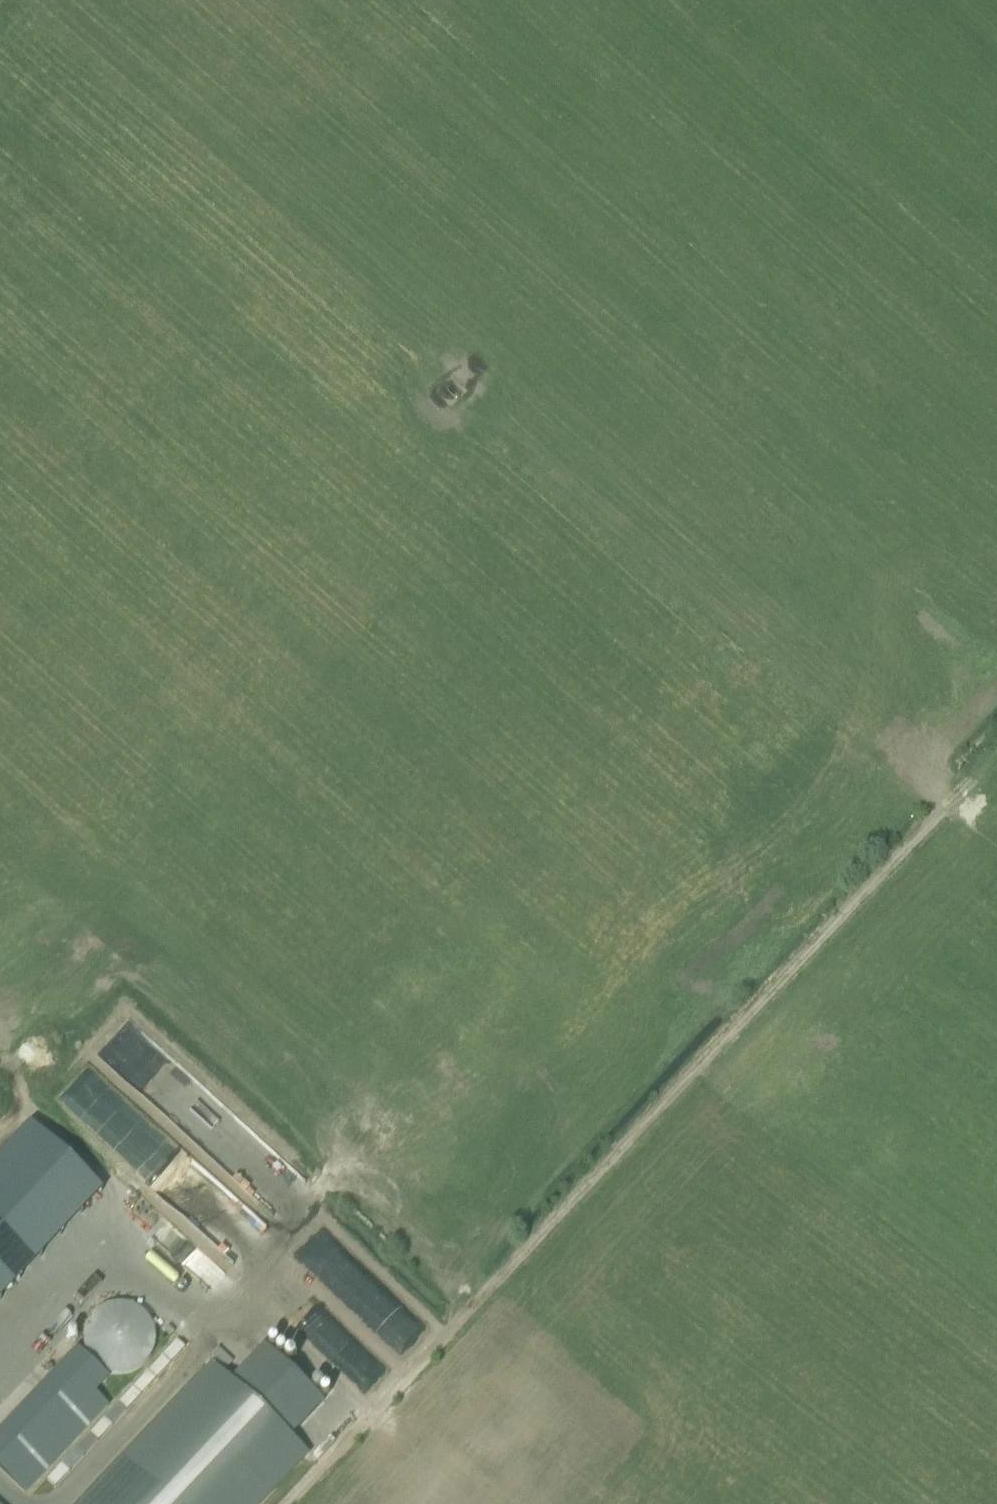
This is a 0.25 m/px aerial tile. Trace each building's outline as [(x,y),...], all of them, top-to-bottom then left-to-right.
[(163,1337),(163,1336),(162,1328),(160,1322),(157,1316),(152,1310),(145,1305),(139,1302),(132,1301),(127,1300),(122,1301),(115,1302),(107,1306),(102,1311),(97,1316),(94,1322),(92,1328),(91,1337),(92,1345),(94,1351),(97,1357),(101,1362),(106,1366),(111,1369),(118,1372),(125,1373),(132,1372),(139,1371),(145,1368),(151,1364),(155,1359),(160,1352),(162,1345),(163,1337)] [(396,1300),(373,1326),(407,1356),(430,1330),(396,1300)] [(310,1457),(289,1437),(323,1402),(264,1347),(230,1382),(215,1368),(83,1503),(264,1503),(310,1457)] [(28,1494),(109,1407),(97,1396),(112,1380),(78,1349),(0,1434),(0,1469),(27,1494),(28,1494)]
